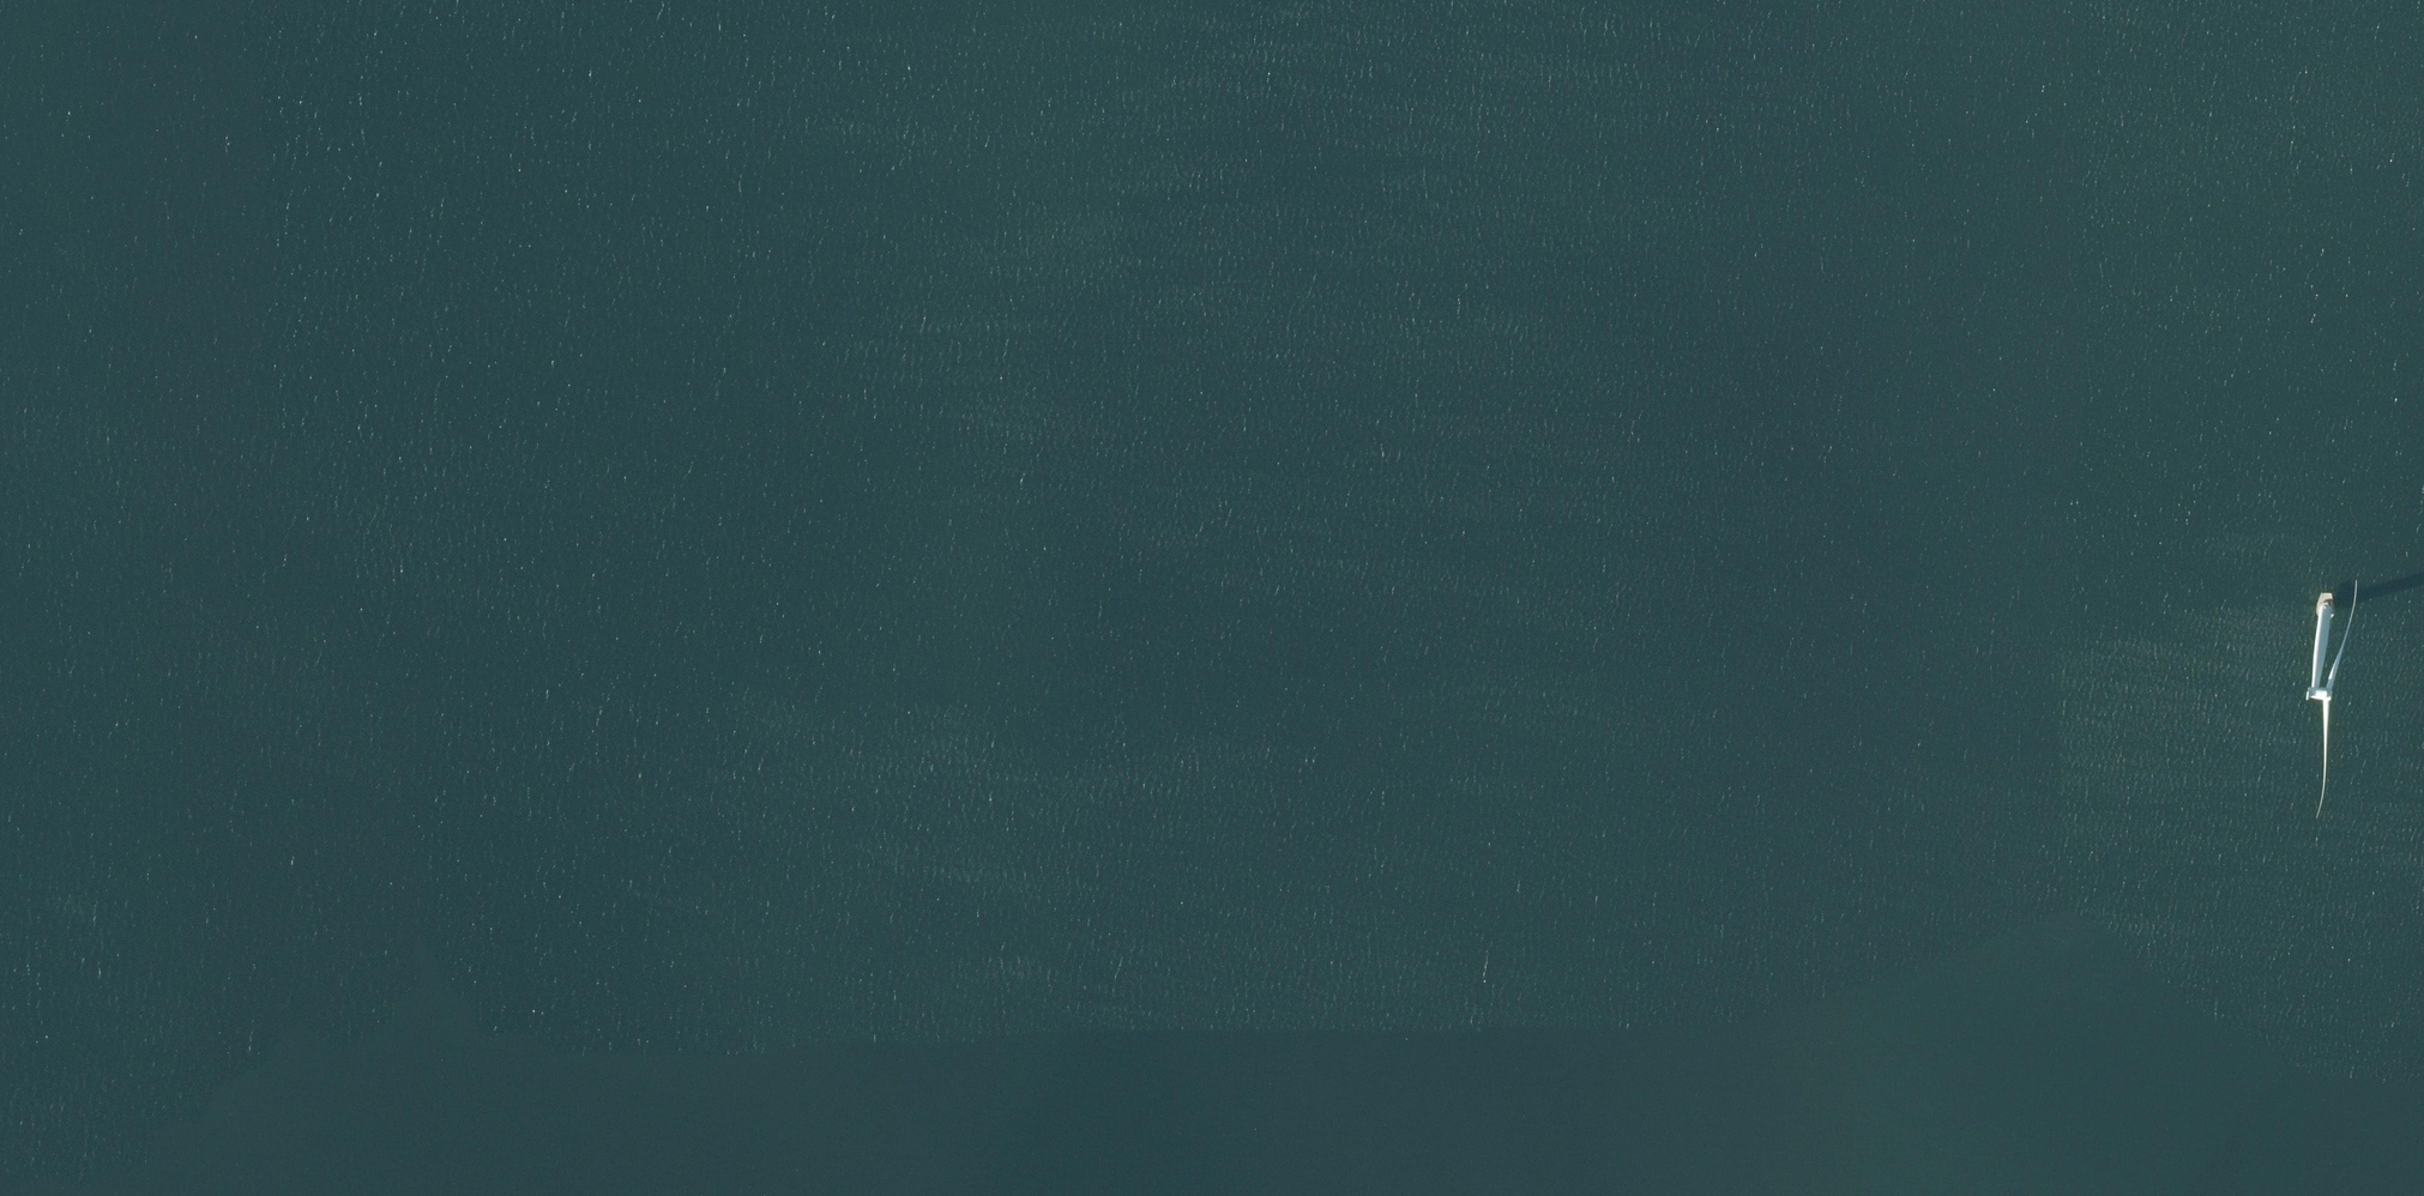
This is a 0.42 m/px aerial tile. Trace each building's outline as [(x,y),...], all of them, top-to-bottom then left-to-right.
[(2319,603),(2318,605),(2319,608),(2321,611),(2323,612),(2326,611),(2329,610),(2330,608),(2330,605),(2329,602),(2327,600),(2324,600),(2321,601),(2319,603)]
